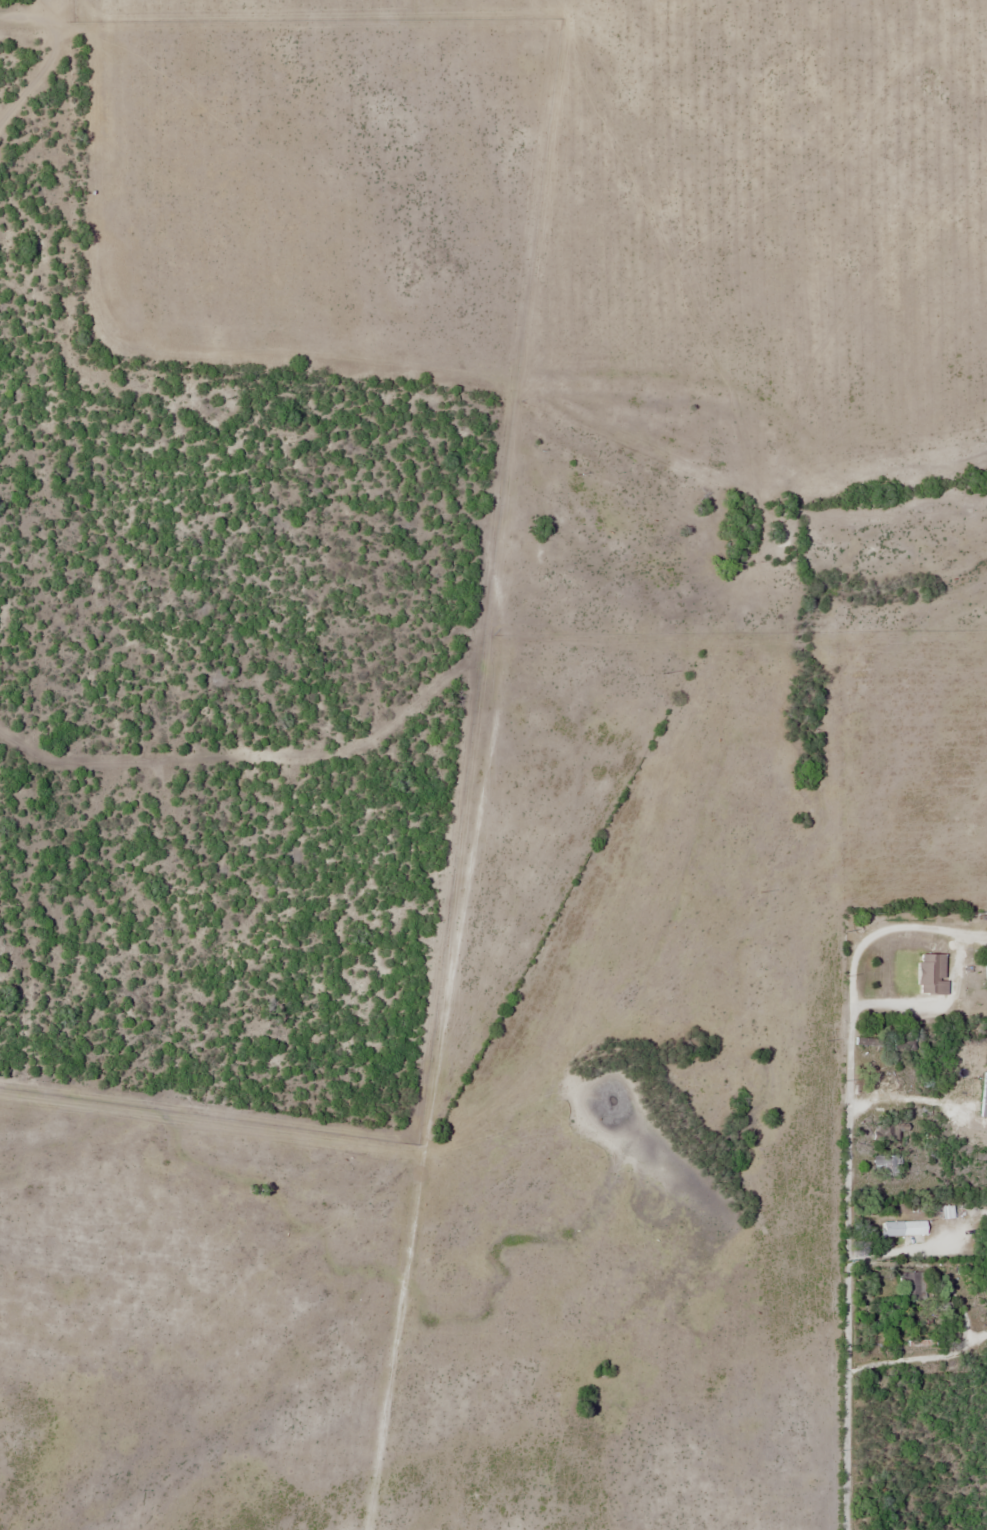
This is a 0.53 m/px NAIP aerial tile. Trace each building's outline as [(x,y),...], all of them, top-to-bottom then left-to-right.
[(895,1167),(895,1153),(873,1153),(873,1167),(895,1167)] [(881,1236),(926,1236),(926,1221),(881,1221),(881,1236)] [(899,1273),(899,1300),(922,1300),(922,1273),(899,1273)]
